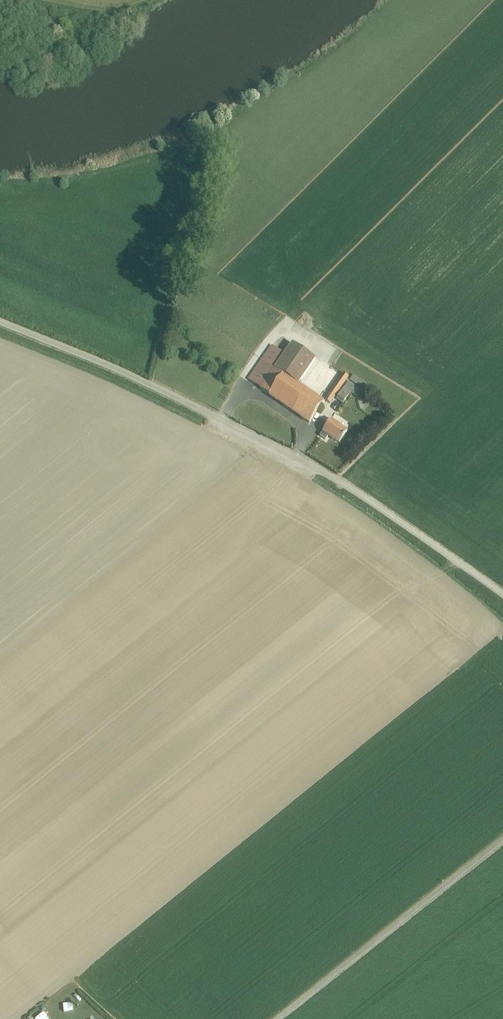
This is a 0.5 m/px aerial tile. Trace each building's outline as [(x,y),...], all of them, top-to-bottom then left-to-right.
[(309,423),(323,403),(298,384),(316,360),(292,343),(284,354),(272,345),(247,380),(309,423)] [(330,404),(348,377),(343,373),(325,401),(330,404)] [(366,384),(353,375),(349,381),(363,390),(366,384)] [(357,398),(362,391),(349,382),(336,400),(343,404),(350,393),(357,398)] [(339,444),(348,431),(331,419),(319,436),(326,440),(328,436),(339,444)]
